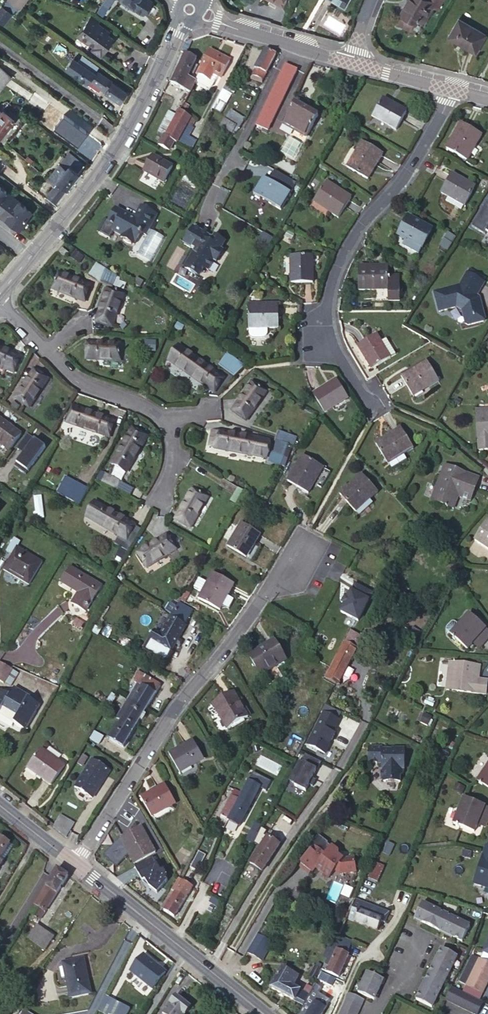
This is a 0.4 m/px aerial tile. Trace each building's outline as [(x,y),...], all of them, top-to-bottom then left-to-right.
[(100,8),(103,10),(107,4),(110,5),(113,0),(105,0),(100,8)] [(144,12),(152,0),(125,0),(144,12)] [(444,0),(408,0),(395,20),(396,23),(399,24),(400,23),(408,28),(411,27),(414,23),(417,24),(419,21),(424,24),(434,7),(438,10),(444,0)] [(3,22),(11,11),(0,3),(0,19),(3,22)] [(97,23),(89,18),(83,27),(84,27),(78,36),(87,43),(88,42),(93,46),(91,49),(100,55),(112,38),(106,33),(103,32),(105,28),(97,23)] [(477,50),(487,34),(459,18),(448,36),(459,43),(460,41),(477,50)] [(198,79),(199,82),(209,88),(213,86),(215,82),(211,80),(214,73),(222,77),(231,60),(211,49),(202,67),(198,73),(200,74),(198,79)] [(260,82),(276,55),(276,54),(266,49),(265,52),(250,76),(260,82)] [(80,58),(72,70),(88,82),(89,79),(120,101),(128,91),(97,69),(100,65),(84,53),(80,58)] [(197,59),(185,53),(172,83),(190,92),(196,81),(188,77),(197,59)] [(67,67),(72,70),(80,58),(75,55),(67,67)] [(297,69),(286,64),(262,115),(272,121),(297,69)] [(0,67),(0,88),(11,76),(0,67)] [(388,125),(397,130),(408,112),(383,98),(373,115),(389,124),(388,125)] [(319,116),(296,103),(284,123),(294,128),(307,136),(319,116)] [(220,126),(234,135),(245,118),(231,109),(220,126)] [(0,117),(0,137),(5,131),(9,125),(14,118),(4,111),(0,117)] [(177,142),(178,142),(192,118),(180,111),(175,120),(166,136),(175,141),(177,142)] [(272,121),(262,115),(256,126),(267,130),(272,121)] [(159,132),(161,133),(164,134),(166,136),(175,120),(168,116),(159,132)] [(446,149),(467,161),(483,135),(461,122),(446,149)] [(294,159),(307,136),(294,128),(280,152),(294,159)] [(166,136),(164,134),(157,145),(169,152),(175,141),(166,136)] [(349,168),(367,179),(382,153),(362,142),(356,152),(358,153),(349,168)] [(142,171),(163,182),(172,166),(151,155),(142,171)] [(54,183),(46,194),(56,202),(83,167),(72,159),(66,167),(59,162),(47,178),(54,183)] [(28,167),(36,173),(39,169),(31,163),(28,167)] [(276,169),(270,179),(277,183),(279,179),(294,188),(298,182),(276,169)] [(476,186),(469,182),(468,185),(460,180),(461,178),(452,173),(441,193),(449,197),(446,202),(462,210),(465,206),(476,186)] [(270,179),(265,176),(255,193),(283,209),(294,188),(279,179),(277,183),(270,179)] [(329,212),(339,218),(352,198),(327,182),(315,200),(330,210),(329,212)] [(9,201),(2,196),(7,190),(0,185),(0,212),(9,201)] [(7,190),(2,196),(9,201),(13,195),(7,190)] [(13,195),(9,201),(15,206),(19,200),(13,195)] [(0,212),(0,215),(5,219),(6,218),(20,228),(27,220),(25,218),(32,209),(19,200),(15,206),(9,201),(0,212)] [(473,226),(487,234),(487,201),(487,200),(473,226)] [(158,215),(141,206),(134,219),(131,218),(132,216),(116,207),(109,221),(116,225),(113,230),(122,235),(121,237),(124,238),(123,239),(124,240),(126,242),(128,243),(131,243),(132,243),(134,244),(140,234),(141,234),(142,232),(147,235),(150,229),(154,221),(158,215)] [(407,240),(404,245),(420,254),(423,247),(424,247),(433,230),(409,216),(398,236),(407,240)] [(273,236),(264,231),(258,242),(266,247),(273,236)] [(204,271),(200,279),(195,287),(204,292),(205,290),(207,291),(211,285),(216,288),(221,279),(222,277),(226,277),(228,273),(226,270),(227,268),(232,260),(216,251),(214,253),(203,247),(193,265),(204,271)] [(63,248),(60,252),(68,257),(70,254),(66,251),(66,250),(63,248)] [(313,283),(313,273),(310,273),(310,263),(313,262),(313,255),(293,255),(292,274),(291,273),(291,283),(313,283)] [(106,271),(97,263),(91,272),(103,279),(106,271)] [(389,265),(358,265),(359,291),(371,291),(372,289),(389,289),(389,290),(390,291),(390,301),(401,301),(401,274),(400,274),(400,276),(389,276),(389,274),(389,265)] [(481,277),(466,269),(465,271),(480,279),(481,277)] [(474,301),(472,296),(481,280),(465,271),(464,270),(456,283),(431,291),(437,310),(458,304),(463,321),(466,323),(481,318),(483,316),(478,300),(474,301)] [(108,287),(109,285),(115,277),(106,271),(103,279),(102,284),(108,287)] [(89,275),(102,284),(103,279),(91,272),(89,275)] [(87,300),(92,288),(81,283),(81,281),(60,273),(54,288),(87,300)] [(115,288),(120,280),(115,277),(109,285),(115,288)] [(100,322),(104,323),(108,325),(112,327),(124,295),(110,290),(102,311),(104,311),(100,322)] [(256,307),(256,304),(248,304),(248,326),(250,326),(250,334),(252,335),(256,338),(261,338),(263,337),(266,333),(267,329),(279,329),(279,304),(266,304),(266,308),(256,307)] [(370,359),(366,361),(372,369),(391,358),(386,349),(384,350),(382,346),(375,335),(357,345),(361,352),(364,351),(370,359)] [(98,345),(87,344),(86,359),(120,360),(120,344),(98,342),(98,345)] [(389,342),(382,346),(384,350),(386,349),(391,358),(397,355),(389,342)] [(10,352),(0,348),(0,366),(14,372),(19,359),(9,354),(10,352)] [(245,365),(232,356),(222,349),(216,358),(218,359),(224,363),(221,367),(232,375),(234,376),(245,365)] [(209,386),(216,391),(225,377),(185,351),(176,365),(209,387),(209,386)] [(361,352),(366,361),(370,359),(364,351),(361,352)] [(218,359),(215,363),(221,367),(224,363),(218,359)] [(427,360),(416,367),(418,370),(408,375),(407,372),(401,376),(412,395),(426,387),(428,388),(440,381),(427,360)] [(418,370),(416,367),(407,372),(408,375),(418,370)] [(34,369),(27,378),(30,380),(36,371),(34,369)] [(30,380),(27,378),(15,397),(29,407),(48,379),(36,371),(30,380)] [(324,392),(322,389),(313,394),(325,413),(333,408),(333,406),(347,397),(337,380),(330,384),(332,386),(324,392)] [(242,402),(235,412),(246,420),(266,392),(252,382),(239,401),(242,402)] [(232,411),(235,412),(242,402),(239,401),(232,411)] [(475,410),(478,449),(487,449),(487,409),(475,410)] [(102,419),(103,417),(82,410),(77,425),(109,437),(113,423),(102,419)] [(9,451),(22,434),(0,418),(0,445),(9,451)] [(375,443),(392,469),(407,460),(404,455),(414,448),(401,428),(375,443)] [(129,438),(126,437),(115,457),(130,466),(147,436),(134,429),(129,438)] [(217,433),(218,430),(211,429),(208,445),(249,452),(251,437),(251,436),(229,432),(228,435),(217,433)] [(295,434),(280,430),(278,438),(292,442),(295,434)] [(16,466),(27,474),(47,446),(29,433),(18,448),(25,453),(16,466)] [(249,452),(265,455),(267,441),(256,437),(251,437),(249,452)] [(271,460),(287,465),(294,443),(292,442),(278,438),(271,460)] [(294,477),(291,475),(288,481),(307,492),(315,478),(317,479),(323,467),(303,455),(297,466),(300,467),(294,477)] [(454,508),(459,495),(462,485),(474,490),(479,477),(444,464),(431,499),(454,508)] [(297,466),(291,475),(294,477),(300,467),(297,466)] [(105,473),(101,481),(118,490),(122,482),(105,473)] [(348,492),(345,489),(340,494),(359,515),(373,503),(369,500),(378,492),(362,474),(353,482),(356,485),(348,492)] [(58,492),(79,504),(87,489),(65,477),(58,492)] [(223,479),(219,486),(234,495),(238,488),(223,479)] [(353,482),(345,489),(348,492),(356,485),(353,482)] [(119,490),(130,496),(133,489),(123,483),(119,490)] [(462,485),(459,495),(470,500),(474,490),(462,485)] [(184,510),(177,522),(189,529),(208,497),(193,489),(182,509),(184,510)] [(127,551),(141,528),(126,519),(124,522),(114,516),(115,513),(96,502),(87,516),(118,536),(114,543),(127,551)] [(175,520),(177,522),(184,510),(182,509),(175,520)] [(124,522),(126,519),(115,513),(114,516),(124,522)] [(475,541),(487,550),(487,521),(475,541)] [(235,542),(231,540),(227,547),(245,557),(254,542),(256,543),(261,534),(242,522),(236,531),(240,533),(235,542)] [(236,531),(231,540),(235,542),(240,533),(236,531)] [(168,534),(157,540),(159,543),(169,537),(168,534)] [(159,543),(157,540),(137,552),(146,566),(176,549),(169,537),(159,543)] [(3,571),(28,586),(40,565),(16,550),(18,546),(12,542),(6,553),(12,557),(3,571)] [(72,603),(85,611),(101,586),(71,567),(61,583),(77,593),(72,603)] [(202,592),(198,599),(220,611),(221,609),(226,607),(229,609),(234,600),(228,596),(234,583),(212,572),(207,582),(202,579),(197,590),(202,592)] [(368,586),(380,592),(384,584),(372,578),(368,586)] [(340,611),(357,620),(372,592),(354,583),(346,598),(344,597),(342,602),(341,602),(343,603),(340,611)] [(184,625),(192,609),(179,601),(172,612),(159,633),(152,629),(142,648),(166,661),(179,639),(181,634),(186,626),(184,625)] [(446,627),(446,630),(450,634),(467,650),(473,643),(476,639),(483,645),(487,638),(487,630),(468,613),(458,625),(454,621),(451,621),(446,627)] [(353,646),(358,635),(350,631),(325,678),(339,685),(358,649),(353,646)] [(473,643),(480,648),(483,645),(476,639),(473,643)] [(257,655),(255,651),(249,654),(259,673),(275,664),(276,666),(286,661),(275,640),(264,646),(266,649),(257,655)] [(264,646),(255,651),(257,655),(266,649),(264,646)] [(4,682),(13,669),(0,661),(0,680),(4,682)] [(487,679),(480,678),(473,678),(475,664),(449,662),(446,689),(486,693),(487,679)] [(13,669),(4,682),(10,686),(19,673),(13,669)] [(125,698),(146,709),(160,685),(137,671),(133,681),(135,682),(125,698)] [(0,689),(0,709),(2,706),(17,715),(12,723),(23,730),(39,706),(28,699),(29,697),(14,687),(9,695),(0,689)] [(228,729),(248,717),(239,701),(234,692),(213,704),(228,729)] [(124,746),(146,709),(125,698),(114,716),(120,720),(110,738),(124,746)] [(239,701),(248,717),(250,715),(241,699),(239,701)] [(306,743),(323,752),(328,742),(327,741),(328,738),(330,739),(333,733),(330,732),(341,712),(326,705),(306,743)] [(0,709),(0,715),(12,723),(17,715),(2,706),(0,709)] [(94,730),(90,738),(99,743),(103,736),(94,730)] [(196,764),(203,759),(195,745),(192,739),(169,753),(179,771),(194,762),(196,764)] [(195,745),(203,759),(208,757),(199,743),(195,745)] [(381,746),(366,746),(366,762),(379,762),(379,766),(383,769),(380,771),(380,779),(383,781),(399,782),(399,776),(402,774),(402,770),(403,769),(404,749),(391,748),(391,749),(381,749),(381,746)] [(43,754),(45,751),(41,748),(28,766),(42,776),(41,778),(51,785),(65,767),(55,759),(53,762),(43,754)] [(55,759),(45,751),(43,754),(53,762),(55,759)] [(293,785),(304,790),(307,783),(311,785),(315,779),(311,777),(315,768),(317,769),(320,761),(304,753),(300,761),(297,759),(287,779),(294,782),(293,785)] [(94,797),(100,788),(97,787),(109,768),(93,759),(76,786),(94,797)] [(477,778),(487,786),(487,763),(477,778)] [(97,787),(100,788),(111,770),(109,768),(97,787)] [(238,799),(227,819),(239,826),(260,788),(247,781),(238,799)] [(150,792),(141,798),(151,816),(167,806),(168,808),(176,803),(165,784),(157,788),(156,787),(149,790),(150,792)] [(220,815),(227,819),(238,799),(231,795),(220,815)] [(477,824),(479,819),(487,822),(487,819),(487,808),(464,797),(453,823),(474,831),(477,824)] [(53,827),(66,837),(74,823),(60,815),(53,827)] [(479,819),(477,824),(484,827),(487,822),(479,819)] [(254,822),(245,839),(252,843),(260,826),(254,822)] [(120,838),(126,849),(129,846),(134,856),(130,858),(134,864),(154,853),(146,838),(147,837),(141,826),(120,838)] [(211,826),(206,835),(212,839),(218,829),(211,826)] [(0,837),(0,856),(8,843),(0,837)] [(267,837),(250,864),(261,872),(279,845),(267,837)] [(316,862),(319,864),(324,868),(330,872),(335,865),(336,863),(342,867),(358,863),(356,851),(345,854),(340,850),(339,846),(332,841),(326,850),(314,842),(301,860),(312,868),(316,862)] [(8,843),(0,856),(0,860),(1,860),(11,845),(8,843)] [(485,845),(473,883),(487,887),(487,846),(485,845)] [(129,846),(126,849),(130,858),(134,856),(129,846)] [(205,856),(198,852),(189,866),(196,871),(205,856)] [(380,852),(368,876),(377,881),(388,856),(380,852)] [(153,856),(135,866),(143,881),(146,879),(150,887),(157,893),(168,880),(165,875),(167,874),(164,869),(161,870),(153,856)] [(56,868),(55,869),(28,913),(39,920),(67,877),(67,876),(56,868)] [(178,877),(160,909),(174,917),(192,886),(178,877)] [(362,902),(355,899),(347,918),(354,921),(362,902)] [(389,913),(362,902),(354,921),(366,926),(377,930),(381,921),(385,923),(389,913)] [(471,927),(422,902),(414,918),(422,922),(440,931),(453,937),(463,942),(471,927)] [(53,937),(36,925),(27,938),(44,950),(53,937)] [(453,937),(440,931),(439,933),(452,940),(453,937)] [(257,935),(247,952),(262,961),(272,944),(257,935)] [(348,952),(352,942),(339,935),(336,942),(334,945),(348,952)] [(331,951),(322,969),(338,977),(348,955),(336,949),(335,952),(331,951)] [(419,993),(416,1000),(432,1008),(458,957),(442,949),(439,955),(432,968),(426,980),(419,993)] [(432,968),(439,955),(437,954),(430,967),(432,968)] [(129,971),(131,973),(141,981),(143,982),(156,966),(143,955),(129,971)] [(88,992),(81,960),(63,963),(64,967),(58,969),(61,979),(66,978),(71,996),(88,992)] [(480,960),(467,987),(485,996),(487,989),(487,964),(480,960)] [(320,969),(314,966),(309,976),(315,979),(320,969)] [(304,1004),(309,995),(304,992),(303,992),(293,986),(298,976),(282,967),(271,987),(304,1004)] [(332,977),(321,972),(314,984),(325,990),(332,977)] [(365,972),(354,992),(370,1001),(372,996),(378,986),(381,981),(365,972)] [(141,981),(131,973),(128,977),(137,985),(141,981)] [(419,993),(426,980),(424,979),(417,992),(419,993)] [(308,985),(304,992),(309,995),(311,991),(312,988),(308,985)] [(445,998),(476,1013),(477,1013),(483,1002),(452,985),(445,998)] [(325,1007),(328,1001),(319,996),(311,991),(309,995),(304,1004),(299,1013),(321,1013),(325,1007)] [(348,994),(339,1013),(356,1013),(362,1000),(348,994)] [(104,997),(97,1010),(104,1013),(126,1013),(128,1009),(104,997)] [(161,1013),(184,1013),(189,1008),(175,997),(161,1013)]
